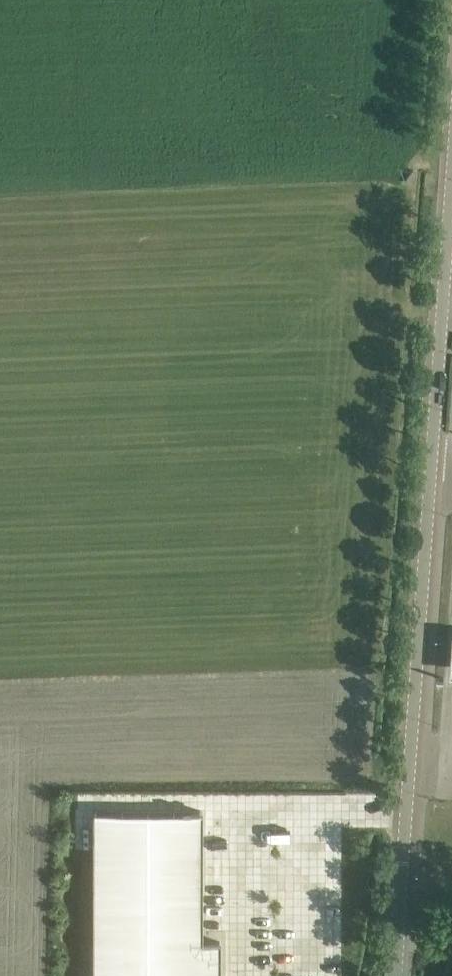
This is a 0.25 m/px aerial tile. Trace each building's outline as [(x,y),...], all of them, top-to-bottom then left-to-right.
[(90,975),(194,975),(212,975),(212,921),(194,921),(194,794),(90,794),(90,975)]
